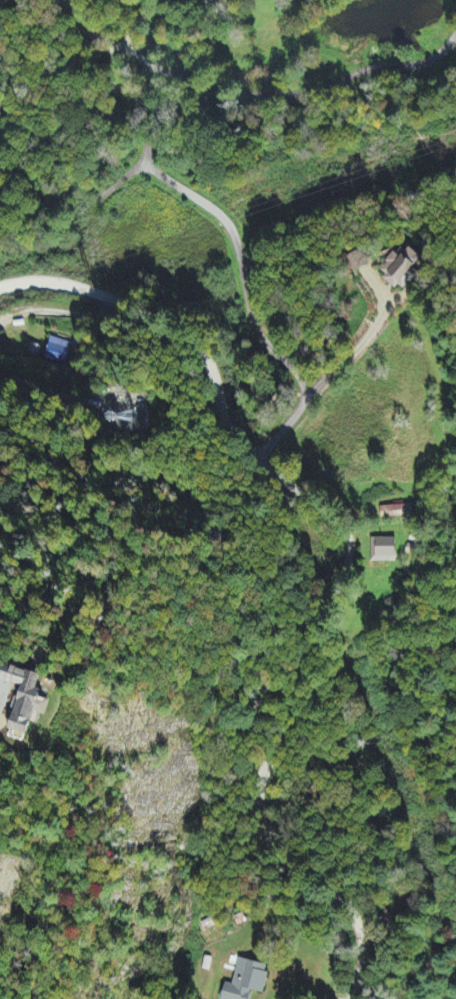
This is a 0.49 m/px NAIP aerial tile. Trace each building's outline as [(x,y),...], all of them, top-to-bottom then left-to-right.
[(395,253),(378,273),(399,290),(424,261),(409,249),(401,259),(395,253)] [(356,273),(369,266),(361,251),(348,259),(356,273)] [(44,361),(65,366),(70,344),(50,338),(44,361)] [(26,357),(38,360),(41,347),(28,345),(26,357)] [(380,508),(381,520),(412,519),(411,507),(380,508)] [(372,564),(397,564),(397,540),(372,540),(372,564)] [(23,688),(20,700),(15,699),(11,712),(15,713),(10,732),(29,737),(35,715),(46,718),(51,702),(38,699),(44,677),(3,666),(0,676),(0,682),(23,688)] [(239,961),(233,987),(227,985),(223,998),(252,998),(254,994),(263,996),(270,968),(239,961)]
